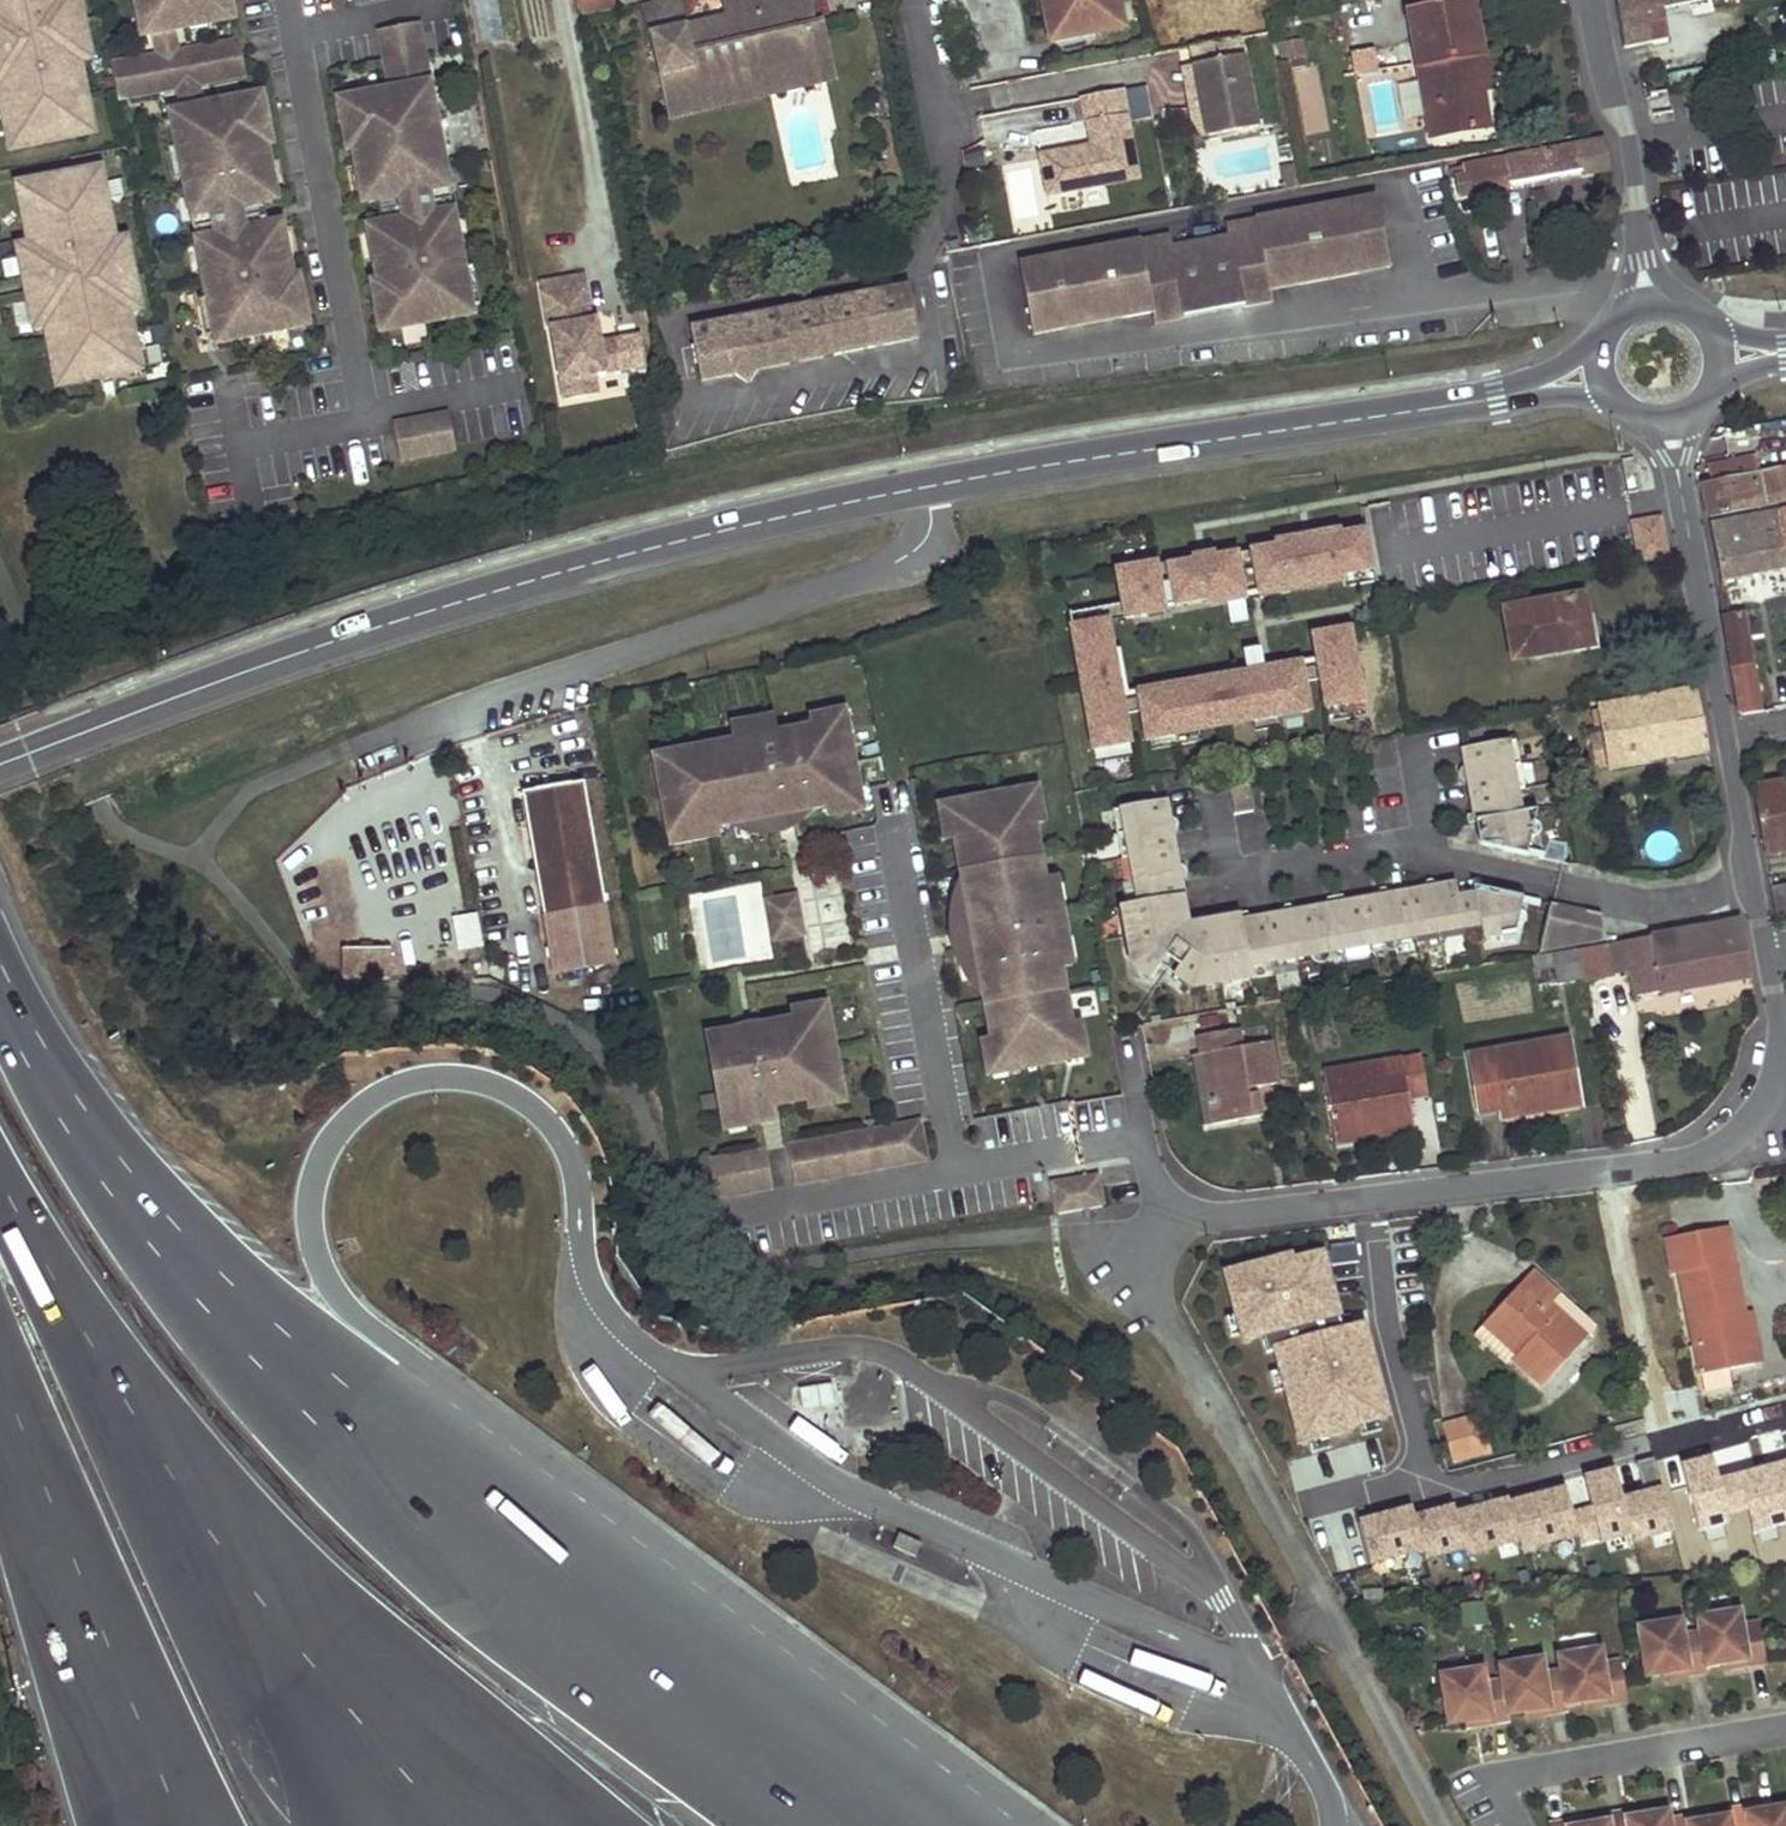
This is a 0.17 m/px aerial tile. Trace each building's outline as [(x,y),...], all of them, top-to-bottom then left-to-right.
[(9,150),(83,136),(76,101),(86,99),(79,63),(71,26),(66,0),(0,0),(0,105),(9,150)] [(71,26),(83,23),(79,0),(66,0),(71,26)] [(143,34),(155,32),(159,54),(110,64),(116,98),(177,86),(182,109),(170,111),(217,342),(263,333),(262,327),(300,319),(291,275),(297,274),(286,220),(274,223),(250,228),(245,204),(269,199),(282,196),(271,143),(265,144),(256,100),(218,108),(217,102),(202,105),(198,82),(245,74),(238,39),(179,51),(174,28),(191,25),(189,19),(227,12),(225,0),(137,0),(143,34)] [(231,0),(225,0),(227,12),(189,19),(191,25),(234,17),(231,0)] [(614,11),(612,0),(576,0),(580,19),(614,11)] [(652,35),(661,73),(692,67),(696,87),(752,75),(751,70),(796,60),(790,31),(813,27),(813,24),(807,0),(723,0),(727,18),(652,35)] [(1049,42),(1121,29),(1116,0),(1041,0),(1049,42)] [(1623,47),(1667,38),(1662,9),(1700,1),(1700,0),(1615,0),(1623,47)] [(1472,1),(1408,13),(1429,136),(1488,126),(1481,87),(1475,55),(1481,54),(1472,1)] [(692,67),(661,73),(671,116),(837,78),(824,22),(813,24),(813,27),(790,31),(796,60),(751,70),(752,75),(696,87),(692,67)] [(90,61),(83,23),(71,26),(79,63),(90,61)] [(472,313),(418,23),(379,30),(390,89),(381,91),(382,96),(345,103),(353,147),(363,201),(387,197),(391,221),(367,225),(377,279),(386,323),(423,316),(424,322),(472,313)] [(1254,111),(1241,38),(1192,48),(1205,120),(1254,111)] [(1300,40),(1279,44),(1282,62),(1303,58),(1300,40)] [(1376,52),(1349,54),(1351,78),(1378,76),(1376,52)] [(1475,55),(1481,87),(1492,86),(1487,53),(1481,54),(1475,55)] [(1363,81),(1366,147),(1399,145),(1396,79),(1363,81)] [(382,96),(381,91),(338,99),(347,149),(353,147),(345,103),(382,96)] [(1123,91),(1083,98),(1092,147),(1093,152),(1082,153),(1081,149),(1041,156),(1049,196),(1140,180),(1123,91)] [(271,143),(261,93),(217,102),(218,108),(256,100),(265,144),(271,143)] [(93,134),(86,99),(76,101),(83,136),(93,134)] [(1258,130),(1254,111),(1205,120),(1209,139),(1258,130)] [(1605,142),(1455,167),(1456,176),(1459,195),(1610,169),(1605,142)] [(1455,167),(1441,170),(1442,179),(1456,176),(1455,167)] [(104,192),(99,169),(92,170),(97,193),(104,192)] [(92,170),(16,185),(27,243),(33,274),(26,276),(31,300),(38,299),(44,330),(51,364),(58,363),(63,386),(132,372),(127,349),(134,348),(128,318),(121,279),(113,240),(104,192),(97,193),(92,170)] [(387,197),(363,201),(367,225),(391,221),(387,197)] [(274,223),(269,199),(245,204),(250,228),(274,223)] [(1169,239),(1021,266),(1034,338),(1152,316),(1155,328),(1273,306),(1271,295),(1389,273),(1377,202),(1226,229),(1229,240),(1172,250),(1169,239)] [(125,237),(113,240),(121,279),(133,276),(125,237)] [(33,274),(27,243),(15,245),(21,277),(26,276),(33,274)] [(582,270),(539,279),(549,326),(552,325),(566,397),(600,390),(596,371),(623,365),(617,335),(602,339),(596,340),(591,317),(582,270)] [(307,324),(297,274),(291,275),(300,319),(262,327),(263,333),(307,324)] [(140,315),(133,276),(121,279),(128,318),(140,315)] [(386,323),(377,279),(371,280),(381,330),(424,322),(423,316),(386,323)] [(921,346),(909,293),(692,339),(703,393),(736,385),(751,395),(760,381),(844,363),(858,372),(868,358),(921,346)] [(44,330),(38,299),(31,300),(26,301),(32,333),(44,330)] [(741,299),(686,308),(688,325),(744,317),(741,299)] [(597,316),(591,317),(596,340),(602,339),(597,316)] [(139,371),(134,348),(127,349),(132,372),(139,371)] [(63,386),(58,363),(51,364),(55,387),(63,386)] [(454,447),(448,413),(392,424),(399,458),(454,447)] [(1751,463),(1710,471),(1712,480),(1753,472),(1751,463)] [(1701,482),(1708,517),(1785,502),(1785,466),(1753,472),(1712,480),(1701,482)] [(1710,526),(1721,582),(1785,569),(1785,511),(1710,526)] [(1639,561),(1667,555),(1660,517),(1632,522),(1639,561)] [(1121,602),(1124,616),(1163,609),(1162,605),(1206,597),(1257,588),(1258,595),(1289,590),(1288,583),(1346,572),(1348,579),(1348,584),(1373,579),(1364,528),(1155,566),(1154,561),(1115,568),(1121,602)] [(1288,583),(1289,590),(1348,579),(1346,572),(1288,583)] [(1257,588),(1206,597),(1207,605),(1225,602),(1242,598),(1258,595),(1257,588)] [(1583,596),(1503,609),(1512,659),(1555,654),(1554,648),(1591,642),(1583,596)] [(1242,598),(1225,602),(1229,624),(1246,621),(1242,598)] [(1124,616),(1121,602),(1068,612),(1070,625),(1106,619),(1107,620),(1124,616)] [(1730,666),(1754,662),(1745,610),(1721,614),(1730,666)] [(1090,749),(1127,743),(1120,700),(1111,649),(1107,620),(1106,619),(1070,625),(1090,749)] [(1127,743),(1141,740),(1173,734),(1172,728),(1193,724),(1246,714),(1274,709),(1275,715),(1300,710),(1323,705),(1359,698),(1345,626),(1309,633),(1315,663),(1120,700),(1127,743)] [(1315,663),(1309,633),(1301,634),(1305,657),(1261,665),(1244,668),(1126,691),(1119,648),(1111,649),(1120,700),(1315,663)] [(1244,668),(1261,665),(1257,646),(1240,649),(1244,668)] [(1730,666),(1739,714),(1743,715),(1763,711),(1754,662),(1730,666)] [(1608,766),(1697,750),(1708,748),(1697,689),(1688,690),(1596,706),(1601,732),(1587,735),(1590,750),(1604,747),(1607,761),(1608,766)] [(1359,698),(1323,705),(1325,718),(1362,711),(1359,698)] [(1274,709),(1246,714),(1250,731),(1302,720),(1300,710),(1275,715),(1274,709)] [(845,711),(811,717),(812,727),(822,725),(823,736),(848,732),(845,711)] [(773,717),(732,725),(734,741),(776,733),(773,717)] [(1173,734),(1141,740),(1144,751),(1196,741),(1193,724),(1172,728),(1173,734)] [(700,753),(655,760),(666,823),(712,815),(714,827),(715,826),(750,820),(773,816),(772,808),(787,805),(789,814),(791,813),(826,807),(836,806),(834,795),(859,791),(856,773),(847,774),(843,751),(851,750),(848,732),(823,736),(822,725),(812,727),(776,733),(734,741),(699,747),(700,753)] [(1512,737),(1460,747),(1473,819),(1479,818),(1482,829),(1478,834),(1477,837),(1478,840),(1480,842),(1488,845),(1500,843),(1501,847),(1524,853),(1528,831),(1525,831),(1521,810),(1518,811),(1514,788),(1521,787),(1512,737)] [(1127,743),(1090,749),(1092,761),(1129,755),(1127,743)] [(1604,747),(1590,750),(1593,764),(1607,761),(1604,747)] [(851,750),(843,751),(847,774),(856,773),(851,750)] [(1242,785),(1223,780),(1228,813),(1247,811),(1242,785)] [(582,781),(520,793),(543,913),(603,903),(582,781)] [(1752,787),(1764,854),(1785,851),(1785,840),(1778,785),(1752,787)] [(836,806),(826,807),(828,817),(862,811),(859,791),(834,795),(836,806)] [(1037,791),(1017,794),(1021,819),(1032,817),(1033,826),(1043,825),(1037,791)] [(978,810),(976,801),(958,804),(962,829),(952,831),(953,840),(963,897),(969,933),(986,931),(989,946),(972,949),(978,985),(988,1042),(990,1051),(1000,1049),(1005,1075),(1023,1071),(1021,1062),(1044,1058),(1046,1068),(1063,1064),(1059,1039),(1070,1038),(1068,1029),(1058,972),(1052,937),(1062,935),(1058,917),(1049,918),(1043,883),(1033,826),(1032,817),(1021,819),(1017,794),(999,797),(1000,806),(978,810)] [(1161,800),(1109,809),(1117,857),(1125,856),(1134,902),(1115,906),(1127,966),(1145,979),(1155,963),(1173,937),(1170,919),(1182,917),(1161,800)] [(958,804),(938,808),(944,842),(953,840),(952,831),(962,829),(958,804)] [(773,816),(750,820),(752,835),(793,828),(791,813),(789,814),(787,805),(772,808),(773,816)] [(712,815),(666,823),(670,844),(717,836),(715,826),(714,827),(712,815)] [(1055,881),(1043,883),(1049,918),(1058,917),(1061,916),(1055,881)] [(1240,911),(1215,916),(1217,929),(1204,932),(1190,951),(1188,950),(1178,964),(1180,966),(1173,976),(1191,989),(1252,979),(1249,966),(1480,927),(1482,938),(1512,933),(1509,917),(1516,915),(1520,896),(1495,891),(1495,894),(1486,892),(1486,888),(1480,887),(1477,888),(1474,891),(1456,894),(1454,882),(1241,919),(1240,911)] [(1770,889),(1776,921),(1785,920),(1785,886),(1770,889)] [(794,897),(764,902),(767,917),(797,911),(794,897)] [(969,933),(963,897),(952,899),(958,935),(961,935),(969,933)] [(1598,913),(1546,901),(1536,952),(1605,939),(1598,913)] [(613,962),(603,903),(543,913),(553,972),(613,962)] [(797,911),(767,917),(769,926),(798,921),(797,911)] [(1183,922),(1182,917),(1170,919),(1173,937),(1155,963),(1173,976),(1180,966),(1178,964),(1188,950),(1190,951),(1204,932),(1217,929),(1215,916),(1183,922)] [(462,950),(480,947),(475,917),(456,921),(462,950)] [(798,921),(769,926),(771,941),(801,935),(798,921)] [(1725,925),(1735,978),(1750,975),(1741,922),(1725,925)] [(1725,925),(1576,951),(1581,977),(1581,978),(1615,974),(1614,969),(1631,967),(1635,996),(1735,978),(1725,925)] [(969,933),(961,935),(964,950),(972,949),(989,946),(986,931),(969,933)] [(1062,935),(1052,937),(1058,972),(1070,970),(1064,935),(1062,935)] [(343,980),(391,979),(390,949),(342,950),(343,980)] [(964,950),(961,951),(967,987),(978,985),(972,949),(964,950)] [(1576,951),(1531,958),(1533,968),(1554,963),(1557,981),(1581,977),(1576,951)] [(823,1005),(789,1011),(791,1021),(800,1019),(802,1029),(827,1025),(823,1005)] [(738,1030),(703,1036),(717,1115),(769,1106),(804,1100),(814,1098),(812,1088),(837,1084),(834,1066),(825,1067),(821,1044),(830,1043),(827,1025),(802,1029),(800,1019),(791,1021),(753,1027),(755,1036),(739,1038),(738,1030)] [(753,1027),(738,1030),(739,1038),(755,1036),(753,1027)] [(1070,1038),(1059,1039),(1063,1064),(1083,1061),(1078,1027),(1068,1029),(1070,1038)] [(1238,1029),(1197,1034),(1201,1055),(1211,1053),(1217,1099),(1208,1100),(1212,1125),(1258,1119),(1254,1094),(1250,1095),(1249,1089),(1275,1085),(1269,1043),(1240,1047),(1238,1029)] [(1568,1039),(1470,1054),(1480,1111),(1500,1108),(1543,1101),(1545,1108),(1580,1103),(1568,1039)] [(988,1042),(979,1044),(984,1078),(1005,1075),(1000,1049),(990,1051),(988,1042)] [(830,1043),(821,1044),(825,1067),(834,1066),(830,1043)] [(1211,1053),(1201,1055),(1208,1100),(1217,1099),(1211,1053)] [(1419,1055),(1322,1071),(1335,1143),(1381,1135),(1377,1115),(1410,1109),(1408,1098),(1426,1095),(1419,1055)] [(837,1084),(812,1088),(814,1098),(804,1100),(806,1109),(840,1104),(837,1084)] [(1543,1101),(1500,1108),(1502,1116),(1545,1108),(1543,1101)] [(769,1106),(717,1115),(719,1130),(771,1121),(769,1106)] [(1410,1109),(1377,1115),(1381,1135),(1414,1130),(1410,1109)] [(915,1125),(783,1148),(789,1185),(922,1162),(915,1125)] [(761,1151),(704,1161),(710,1198),(768,1188),(761,1151)] [(1093,1181),(1048,1188),(1052,1217),(1097,1210),(1093,1181)] [(1728,1226),(1665,1237),(1672,1274),(1680,1272),(1700,1375),(1755,1364),(1745,1313),(1737,1314),(1728,1263),(1736,1262),(1728,1226)] [(1269,1345),(1294,1454),(1392,1432),(1368,1325),(1347,1330),(1329,1250),(1218,1275),(1236,1353),(1269,1345)] [(1736,1262),(1728,1263),(1737,1314),(1745,1313),(1736,1262)] [(1558,1294),(1533,1270),(1487,1319),(1519,1350),(1514,1355),(1511,1359),(1541,1387),(1576,1349),(1548,1324),(1554,1318),(1544,1309),(1550,1303),(1558,1294)] [(1587,1337),(1550,1303),(1544,1309),(1554,1318),(1548,1324),(1576,1349),(1587,1337)] [(1753,1311),(1745,1313),(1755,1364),(1763,1363),(1753,1311)] [(1519,1350),(1487,1319),(1481,1325),(1514,1355),(1519,1350)] [(803,1414),(836,1407),(832,1386),(798,1393),(803,1414)] [(1449,1445),(1454,1462),(1489,1452),(1486,1441),(1477,1416),(1444,1426),(1449,1445)] [(1300,1500),(1334,1498),(1332,1456),(1297,1458),(1300,1500)] [(1369,1521),(1354,1526),(1369,1568),(1445,1564),(1454,1561),(1467,1560),(1511,1545),(1498,1546),(1548,1529),(1549,1528),(1549,1529),(1550,1560),(1543,1562),(1612,1559),(1634,1551),(1652,1550),(1680,1540),(1651,1457),(1566,1486),(1549,1487),(1550,1498),(1517,1509),(1443,1513),(1442,1514),(1398,1516),(1387,1520),(1369,1521)] [(1765,1664),(1759,1625),(1741,1628),(1739,1614),(1697,1621),(1700,1635),(1682,1638),(1679,1624),(1639,1630),(1647,1677),(1676,1672),(1677,1678),(1706,1674),(1705,1668),(1735,1663),(1736,1669),(1765,1664)] [(1482,1671),(1441,1678),(1449,1725),(1479,1721),(1480,1726),(1509,1722),(1508,1716),(1538,1711),(1539,1717),(1568,1712),(1567,1706),(1596,1701),(1597,1707),(1626,1702),(1620,1664),(1602,1667),(1600,1652),(1559,1659),(1561,1673),(1543,1676),(1541,1662),(1500,1668),(1502,1683),(1485,1686),(1482,1671)] [(1757,1814),(1756,1808),(1727,1813),(1728,1819),(1699,1824),(1698,1818),(1668,1823),(1667,1814),(1637,1819),(1636,1813),(1607,1818),(1608,1824),(1594,1825),(1785,1825),(1785,1809),(1757,1814)]
